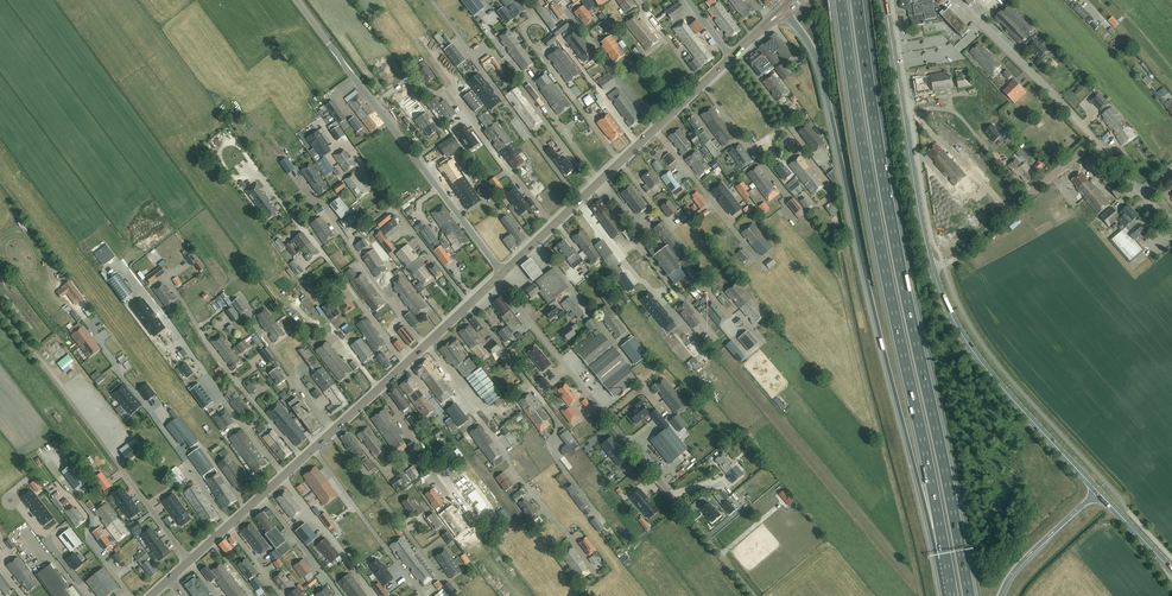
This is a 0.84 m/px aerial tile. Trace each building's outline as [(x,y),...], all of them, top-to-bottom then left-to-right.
[(473,17),(485,8),(479,0),(460,0),(473,17)] [(505,7),(504,8),(503,7),(497,12),(507,24),(513,19),(507,13),(509,11),(515,18),(526,10),(518,0),(500,0),(505,7)] [(559,31),(537,2),(536,0),(529,0),(533,5),(554,34),(559,31)] [(556,2),(555,0),(548,5),(550,7),(559,19),(565,14),(557,2),(556,2)] [(584,5),(574,13),(578,18),(579,17),(585,25),(593,19),(588,12),(591,10),(590,9),(595,5),(591,0),(580,0),(584,5)] [(626,13),(636,6),(631,0),(616,0),(626,13)] [(727,14),(718,2),(715,4),(713,0),(709,0),(706,2),(710,8),(707,10),(712,17),(714,16),(716,19),(714,20),(716,23),(719,21),(719,20),(727,14)] [(747,0),(733,0),(731,2),(737,10),(738,11),(744,18),(746,17),(755,10),(750,3),(749,4),(747,1),(748,0),(747,0)] [(904,0),(903,0),(901,2),(900,4),(901,7),(902,9),(905,10),(909,9),(909,13),(910,13),(912,25),(913,26),(914,26),(925,24),(924,23),(939,21),(941,20),(942,20),(944,18),(962,38),(970,30),(949,9),(948,10),(944,6),(941,9),(937,4),(934,5),(933,0),(904,0)] [(676,17),(685,10),(678,2),(665,12),(669,18),(667,19),(671,24),(678,19),(676,17)] [(1045,53),(1047,51),(1042,45),(1044,43),(1040,39),(1039,41),(1034,36),(1037,33),(1036,33),(1038,31),(1025,17),(1010,2),(1000,11),(1001,12),(994,20),(999,24),(1000,23),(1021,43),(1023,40),(1027,43),(1028,42),(1032,46),(1030,48),(1042,60),(1047,55),(1045,53)] [(1084,9),(1079,4),(1074,9),(1079,14),(1084,9)] [(1090,15),(1084,9),(1079,14),(1085,20),(1090,15)] [(638,22),(636,19),(639,16),(636,14),(625,24),(645,48),(644,49),(646,51),(647,50),(659,41),(654,35),(652,36),(650,33),(651,32),(641,20),(638,22)] [(719,21),(716,23),(722,31),(724,30),(726,33),(725,35),(728,39),(740,31),(727,14),(719,20),(719,21)] [(660,24),(653,16),(650,19),(656,27),(660,24)] [(1118,25),(1112,18),(1108,21),(1115,28),(1118,25)] [(704,28),(697,20),(688,27),(685,24),(686,23),(685,21),(684,22),(683,21),(673,29),(677,33),(675,35),(682,44),(682,43),(684,43),(702,67),(713,58),(706,49),(705,49),(702,46),(703,45),(698,38),(696,39),(694,36),(704,28)] [(569,27),(565,21),(558,27),(562,32),(569,27)] [(1095,31),(1098,27),(1092,22),(1089,25),(1095,31)] [(597,26),(600,32),(607,29),(603,23),(597,26)] [(503,40),(501,42),(516,62),(517,62),(524,71),(533,64),(527,56),(527,55),(508,30),(500,36),(503,40)] [(444,40),(443,39),(438,32),(433,35),(436,39),(439,44),(444,40)] [(578,55),(584,62),(594,55),(575,32),(566,39),(570,44),(570,43),(571,45),(576,52),(577,52),(579,54),(578,55)] [(769,41),(759,49),(760,50),(773,66),(779,61),(773,54),(777,51),(786,62),(794,56),(784,43),(776,33),(768,39),(769,41)] [(549,47),(557,41),(552,34),(544,41),(549,47)] [(624,55),(617,45),(618,44),(611,35),(601,42),(603,45),(602,46),(606,53),(607,52),(610,56),(609,56),(614,63),(624,55)] [(986,50),(979,43),(976,46),(970,52),(981,64),(978,67),(983,72),(986,69),(994,77),(1001,70),(999,67),(1000,66),(998,63),(997,63),(994,60),(995,59),(988,52),(989,51),(988,49),(986,50)] [(465,62),(462,59),(464,58),(453,44),(445,51),(458,68),(465,62)] [(637,46),(636,47),(633,49),(632,50),(640,60),(646,56),(637,46)] [(1018,46),(1014,51),(1019,55),(1023,50),(1018,46)] [(547,57),(550,61),(552,60),(554,63),(553,65),(560,74),(562,74),(564,76),(563,77),(567,83),(579,75),(559,48),(547,57)] [(773,66),(760,50),(747,60),(759,76),(768,69),(769,70),(764,73),(765,75),(774,68),(773,66)] [(481,63),(483,66),(491,59),(490,57),(481,63)] [(695,72),(701,67),(694,59),(693,60),(691,57),(686,61),(688,64),(695,72)] [(435,77),(427,67),(428,66),(425,61),(417,67),(420,71),(418,72),(420,76),(421,76),(426,83),(435,77)] [(1141,64),(1148,72),(1150,70),(1143,62),(1141,64)] [(784,80),(789,75),(781,65),(776,69),(784,80)] [(972,86),(969,69),(958,71),(958,69),(955,69),(958,88),(972,86)] [(1008,79),(1012,76),(1006,70),(1003,74),(1008,79)] [(571,106),(561,93),(555,86),(544,72),(534,80),(542,89),(540,91),(549,102),(550,102),(551,103),(550,104),(559,115),(571,106)] [(490,87),(490,86),(487,82),(486,82),(479,73),(468,82),(470,85),(479,96),(490,87)] [(780,80),(775,73),(762,82),(769,91),(770,90),(772,93),(772,94),(774,97),(775,97),(778,101),(779,100),(790,92),(780,79),(780,80)] [(927,77),(915,79),(918,94),(935,91),(935,93),(947,91),(947,89),(953,88),(952,76),(947,77),(946,73),(929,75),(929,76),(927,76),(927,77)] [(608,74),(597,83),(604,92),(615,83),(608,74)] [(1147,87),(1150,84),(1145,78),(1141,81),(1147,87)] [(1012,100),(1023,90),(1014,80),(1011,83),(1012,84),(1004,92),(1012,100)] [(525,87),(535,101),(539,98),(540,97),(529,84),(525,87)] [(516,110),(527,102),(524,97),(522,98),(520,95),(521,94),(517,88),(514,89),(511,86),(503,92),(506,96),(516,110)] [(479,96),(490,110),(501,102),(496,96),(495,96),(493,93),(494,91),(490,87),(479,96)] [(1164,87),(1157,93),(1154,90),(1151,92),(1158,99),(1158,98),(1162,103),(1164,105),(1166,107),(1171,114),(1171,101),(1171,100),(1168,102),(1166,100),(1165,100),(1163,98),(1169,93),(1164,87)] [(621,93),(617,88),(607,96),(611,101),(613,100),(615,103),(614,104),(623,118),(624,117),(627,120),(625,121),(630,127),(641,119),(621,92),(621,93)] [(366,106),(364,102),(365,102),(358,93),(356,90),(345,99),(372,133),(383,124),(383,123),(380,119),(379,118),(378,119),(376,116),(377,115),(374,112),(373,112),(371,109),(372,109),(368,104),(366,106)] [(463,100),(476,113),(484,106),(471,92),(463,100)] [(1109,104),(1098,92),(1089,101),(1092,105),(1094,103),(1102,111),(1109,104)] [(606,114),(609,112),(601,102),(603,100),(599,94),(596,97),(598,100),(596,102),(597,104),(606,114)] [(789,99),(793,104),(797,100),(793,95),(789,99)] [(577,100),(582,107),(585,105),(587,108),(594,103),(589,96),(584,99),(582,96),(577,100)] [(544,104),(539,98),(535,101),(540,107),(544,104)] [(419,105),(414,99),(404,106),(407,110),(406,110),(421,129),(422,129),(429,137),(437,130),(434,125),(433,123),(433,122),(420,104),(419,105)] [(332,100),(325,105),(338,124),(345,119),(332,100)] [(454,115),(446,102),(439,106),(435,100),(430,103),(443,123),(454,115)] [(527,102),(516,110),(521,116),(531,130),(542,122),(536,115),(535,115),(533,112),(534,111),(527,102)] [(729,135),(727,132),(728,130),(712,107),(700,116),(722,147),(734,138),(731,134),(729,135)] [(1136,137),(1129,128),(1130,128),(1120,116),(1119,114),(1112,108),(1105,113),(1102,115),(1103,116),(1104,118),(1103,120),(1111,129),(1113,129),(1115,132),(1114,133),(1118,138),(1117,138),(1123,146),(1136,137)] [(489,114),(488,111),(486,113),(485,112),(478,117),(486,129),(483,132),(490,141),(492,139),(495,143),(493,145),(504,159),(506,158),(515,170),(524,162),(518,155),(520,153),(497,121),(493,124),(490,120),(493,118),(489,114)] [(611,141),(622,133),(619,129),(620,128),(609,114),(597,123),(607,137),(608,137),(611,141)] [(357,132),(363,128),(354,116),(348,121),(357,132)] [(696,122),(693,117),(688,120),(696,132),(702,127),(698,121),(697,122),(696,122)] [(473,130),(466,122),(457,129),(471,148),(481,141),(476,135),(474,135),(472,132),(473,130)] [(951,122),(941,131),(951,142),(961,133),(951,122)] [(815,152),(824,144),(807,124),(799,131),(805,139),(804,140),(815,152)] [(994,142),(1002,135),(993,125),(985,132),(994,142)] [(337,141),(345,135),(339,126),(331,132),(337,141)] [(1005,136),(1011,131),(1008,127),(1002,133),(1005,136)] [(682,155),(693,147),(685,137),(684,134),(679,128),(668,137),(677,148),(678,147),(680,150),(679,151),(682,155)] [(318,130),(307,138),(321,158),(330,152),(328,149),(330,148),(325,141),(318,130)] [(709,141),(703,133),(698,137),(704,145),(705,145),(715,158),(721,154),(710,140),(709,141)] [(961,133),(951,142),(961,154),(971,145),(961,133)] [(689,138),(693,144),(695,147),(700,143),(694,134),(689,138)] [(446,158),(461,148),(453,136),(438,146),(446,158)] [(740,168),(752,161),(740,144),(729,152),(740,168)] [(942,151),(936,145),(927,153),(937,163),(935,164),(947,178),(949,176),(951,180),(950,181),(955,186),(966,176),(964,173),(951,158),(947,155),(943,150),(942,151)] [(551,159),(557,155),(551,147),(545,151),(551,159)] [(1121,160),(1125,156),(1121,151),(1119,148),(1115,151),(1117,154),(1121,160)] [(345,154),(342,149),(333,155),(340,165),(345,173),(356,165),(349,156),(350,156),(347,153),(345,154)] [(710,168),(696,151),(685,161),(690,167),(691,165),(693,167),(692,169),(697,175),(697,174),(700,177),(710,168)] [(675,161),(669,153),(663,158),(669,166),(675,161)] [(563,160),(559,155),(553,159),(563,172),(563,171),(566,175),(574,170),(570,164),(570,163),(566,158),(563,160)] [(807,166),(804,163),(805,161),(800,156),(789,165),(814,195),(823,187),(824,186),(821,183),(819,181),(819,180),(818,179),(808,165),(807,166)] [(294,170),(286,158),(280,162),(288,174),(294,170)] [(325,177),(333,172),(323,158),(315,164),(325,177)] [(1019,172),(1024,167),(1016,158),(1008,166),(1015,173),(1016,173),(1018,171),(1019,172)] [(658,173),(663,169),(657,160),(651,164),(658,173)] [(1037,173),(1043,167),(1038,162),(1032,168),(1037,173)] [(785,168),(781,163),(774,168),(784,180),(791,174),(786,167),(785,168)] [(310,183),(319,176),(311,164),(301,170),(310,183)] [(764,184),(768,181),(767,178),(767,177),(765,174),(763,175),(761,172),(762,170),(758,165),(747,174),(756,186),(762,182),(764,184)] [(1027,183),(1035,174),(1028,168),(1026,170),(1024,167),(1019,172),(1018,171),(1016,173),(1018,176),(1020,174),(1023,177),(1022,179),(1027,183)] [(837,186),(833,168),(826,174),(837,186)] [(1105,185),(1115,177),(1108,169),(1100,175),(1105,180),(1103,182),(1105,185)] [(650,189),(659,183),(650,171),(642,178),(646,184),(650,189)] [(677,184),(671,176),(672,175),(669,172),(661,178),(672,193),(681,187),(678,183),(677,184)] [(1080,173),(1072,180),(1077,187),(1076,188),(1081,193),(1083,192),(1086,196),(1084,197),(1084,198),(1096,188),(1091,183),(1090,183),(1090,184),(1089,183),(1088,185),(1086,182),(1087,181),(1080,173)] [(357,180),(353,174),(352,174),(344,180),(359,199),(368,192),(359,179),(357,180)] [(319,176),(310,183),(314,189),(315,188),(319,195),(328,189),(323,183),(324,182),(319,176)] [(501,185),(495,177),(489,182),(495,190),(501,185)] [(1118,199),(1124,194),(1118,186),(1121,184),(1116,179),(1107,186),(1118,199)] [(337,193),(346,187),(342,181),(333,188),(337,193)] [(762,182),(756,186),(768,201),(779,192),(776,188),(774,190),(772,187),(772,186),(768,181),(764,184),(762,182)] [(743,182),(735,188),(738,191),(741,195),(746,191),(748,189),(743,182)] [(261,189),(257,183),(246,192),(249,196),(250,196),(253,201),(256,199),(261,206),(259,208),(268,220),(278,212),(273,206),(271,206),(269,203),(270,202),(264,193),(261,194),(259,191),(261,189)] [(742,208),(722,183),(711,192),(716,198),(717,198),(719,200),(718,201),(728,214),(729,213),(730,213),(731,212),(734,215),(742,208)] [(515,187),(512,184),(505,189),(508,193),(505,194),(513,205),(523,197),(515,187)] [(471,186),(457,195),(460,199),(462,198),(464,201),(462,202),(467,210),(481,201),(471,186)] [(637,214),(646,207),(631,187),(621,194),(637,214)] [(487,201),(493,197),(487,189),(481,192),(487,201)] [(746,191),(741,195),(744,199),(749,196),(746,191)] [(700,196),(697,192),(692,196),(695,199),(694,200),(700,209),(708,203),(701,195),(700,196)] [(341,219),(350,211),(339,197),(329,205),(341,219)] [(523,197),(513,205),(517,210),(516,211),(519,215),(520,216),(530,208),(535,204),(530,198),(526,201),(523,197)] [(807,211),(812,207),(812,206),(805,197),(799,201),(807,211)] [(795,214),(803,209),(793,198),(787,203),(786,204),(795,214)] [(605,205),(600,200),(590,208),(598,217),(597,218),(613,239),(623,232),(628,240),(631,238),(629,235),(607,205),(605,205)] [(669,217),(677,211),(669,201),(661,207),(665,212),(665,213),(669,217)] [(833,201),(824,207),(832,216),(840,210),(833,201)] [(621,215),(622,215),(625,212),(617,202),(613,205),(621,215)] [(763,203),(758,207),(762,213),(768,209),(763,203)] [(318,214),(324,210),(321,205),(315,209),(318,214)] [(449,225),(454,221),(452,218),(450,218),(448,215),(449,215),(443,205),(431,213),(443,231),(450,227),(449,225)] [(687,205),(683,208),(689,216),(692,213),(689,209),(687,205)] [(749,205),(743,210),(746,214),(752,210),(749,205)] [(1137,225),(1134,221),(1134,220),(1138,216),(1129,206),(1122,212),(1122,213),(1121,214),(1135,231),(1140,226),(1138,224),(1137,225)] [(1119,218),(1120,217),(1119,215),(1112,207),(1100,217),(1109,227),(1119,218)] [(682,222),(686,218),(680,210),(675,213),(682,222)] [(692,220),(697,216),(700,214),(697,211),(695,213),(689,217),(692,220)] [(379,226),(381,228),(384,225),(393,218),(388,212),(379,220),(376,222),(379,226)] [(351,213),(340,222),(344,228),(356,219),(351,213)] [(1120,230),(1109,239),(1129,263),(1144,250),(1135,240),(1145,232),(1140,226),(1135,231),(1121,214),(1119,215),(1120,217),(1119,218),(1120,219),(1119,220),(1121,223),(1118,226),(1120,230)] [(506,215),(500,220),(511,234),(503,240),(509,249),(515,245),(517,247),(522,244),(520,242),(524,239),(506,215)] [(324,244),(334,236),(328,228),(329,228),(321,217),(310,224),(318,235),(324,244)] [(525,228),(531,224),(527,217),(522,220),(522,219),(519,220),(525,228)] [(1012,230),(1021,223),(1017,217),(1008,225),(1012,230)] [(390,254),(396,249),(388,239),(394,234),(400,228),(393,219),(380,230),(381,231),(375,236),(390,254)] [(450,227),(463,246),(468,242),(464,235),(462,236),(460,233),(461,232),(454,221),(449,225),(450,227)] [(636,234),(641,230),(640,230),(633,221),(629,225),(636,234)] [(703,277),(669,233),(669,232),(662,223),(654,229),(658,234),(667,246),(656,253),(652,248),(648,250),(653,256),(668,276),(672,282),(674,285),(686,276),(679,267),(682,265),(695,283),(703,277)] [(772,248),(757,229),(753,224),(741,233),(746,239),(747,238),(750,241),(749,242),(758,254),(760,252),(763,256),(772,248)] [(432,247),(438,242),(426,226),(420,231),(432,247)] [(455,251),(463,246),(450,227),(443,231),(453,247),(455,251)] [(578,254),(583,261),(587,257),(589,257),(591,260),(590,260),(593,264),(601,258),(581,230),(572,238),(576,244),(578,244),(581,247),(580,247),(583,251),(582,251),(578,254)] [(641,230),(636,234),(643,243),(649,239),(641,230)] [(315,249),(302,232),(294,239),(306,255),(305,257),(308,262),(319,253),(316,248),(315,249)] [(376,247),(373,242),(368,236),(354,245),(358,252),(366,247),(369,252),(362,256),(376,278),(386,271),(382,265),(384,264),(378,254),(383,250),(379,245),(376,247)] [(445,249),(449,246),(445,240),(440,243),(445,249)] [(583,261),(578,254),(574,249),(572,250),(564,240),(556,247),(554,249),(557,253),(559,251),(566,260),(567,260),(574,269),(584,261),(583,261)] [(627,292),(633,288),(614,262),(617,260),(603,240),(594,246),(627,292)] [(297,252),(289,242),(285,246),(292,255),(297,252)] [(396,254),(406,267),(419,257),(415,253),(413,255),(410,252),(412,250),(408,245),(396,254)] [(446,266),(452,261),(451,259),(441,246),(435,251),(446,266)] [(743,264),(747,261),(741,251),(736,255),(743,264)] [(189,257),(185,260),(185,261),(178,265),(182,271),(193,264),(189,257)] [(421,282),(423,285),(424,285),(424,284),(431,279),(422,267),(425,265),(419,257),(406,267),(414,277),(416,278),(416,279),(417,278),(421,282)] [(533,281),(542,273),(531,258),(521,266),(533,281)] [(776,264),(772,259),(765,264),(769,269),(776,264)] [(199,260),(194,264),(199,272),(204,268),(199,260)] [(437,279),(443,275),(433,263),(428,267),(437,279)] [(151,284),(165,273),(160,267),(146,277),(151,284)] [(358,277),(355,273),(351,268),(344,273),(365,300),(366,300),(374,312),(386,303),(381,296),(380,297),(371,284),(369,285),(367,281),(368,281),(363,273),(358,277)] [(567,289),(552,269),(535,282),(537,283),(534,285),(526,291),(531,298),(539,292),(545,301),(547,303),(548,304),(567,289)] [(316,276),(324,280),(326,274),(318,270),(316,276)] [(134,293),(119,274),(107,282),(122,302),(134,293)] [(419,297),(399,275),(392,281),(395,286),(393,288),(397,293),(399,293),(401,295),(400,297),(407,307),(408,306),(410,309),(416,316),(427,308),(419,297)] [(172,281),(177,289),(182,285),(177,278),(172,281)] [(423,285),(421,282),(419,284),(416,280),(412,283),(415,287),(420,293),(426,288),(423,285)] [(165,287),(161,283),(152,289),(166,307),(175,299),(177,298),(173,293),(171,294),(168,292),(170,290),(167,287),(165,287)] [(751,300),(736,283),(725,292),(732,300),(733,299),(736,301),(735,303),(740,308),(751,300)] [(699,292),(696,295),(702,301),(710,294),(702,285),(696,290),(699,292)] [(655,316),(664,308),(659,302),(658,303),(655,299),(656,298),(652,293),(643,301),(655,316)] [(233,304),(227,297),(224,299),(229,307),(233,304)] [(503,300),(500,297),(492,303),(502,316),(501,317),(508,326),(498,333),(505,342),(512,337),(511,335),(521,326),(510,311),(513,308),(505,298),(503,300)] [(567,313),(571,310),(577,305),(570,297),(560,304),(567,313)] [(143,298),(132,307),(149,330),(149,329),(154,336),(165,328),(158,319),(158,318),(155,313),(154,313),(143,298)] [(254,309),(262,304),(258,298),(250,304),(254,309)] [(346,313),(354,307),(351,303),(350,304),(348,300),(340,305),(346,313)] [(765,316),(751,300),(740,308),(747,317),(749,316),(751,319),(751,320),(754,324),(765,316)] [(269,305),(276,314),(281,310),(274,301),(269,305)] [(691,310),(685,303),(677,309),(693,328),(699,323),(692,315),(694,313),(691,310)] [(248,310),(244,305),(242,307),(237,310),(241,315),(245,312),(248,310)] [(578,319),(584,314),(577,305),(571,310),(578,319)] [(610,310),(606,305),(598,311),(606,323),(605,324),(611,333),(613,332),(615,335),(614,336),(616,340),(626,333),(610,310)] [(545,313),(550,319),(553,317),(554,317),(557,315),(559,317),(564,314),(561,310),(559,312),(554,306),(545,313)] [(241,318),(233,307),(226,312),(234,323),(241,318)] [(277,324),(264,308),(261,309),(262,310),(258,313),(257,313),(255,315),(256,317),(257,316),(260,319),(259,321),(260,323),(262,322),(263,324),(261,325),(267,333),(269,332),(271,335),(269,336),(274,343),(285,335),(278,325),(277,324)] [(670,315),(664,308),(655,316),(667,330),(672,326),(675,330),(678,326),(675,323),(676,322),(673,319),(672,319),(669,316),(670,315)] [(355,319),(364,315),(360,309),(352,313),(355,319)] [(413,328),(419,323),(410,312),(405,316),(413,328)] [(476,329),(480,325),(474,317),(469,320),(476,329)] [(372,324),(367,318),(357,325),(363,334),(365,334),(370,341),(368,343),(374,353),(386,345),(382,340),(380,340),(378,336),(380,335),(378,332),(377,332),(374,328),(373,328),(371,325),(372,324)] [(591,333),(592,332),(599,327),(592,318),(584,324),(591,333)] [(404,326),(402,323),(396,327),(399,331),(397,332),(409,346),(416,340),(405,326),(404,326)] [(567,341),(575,334),(573,331),(576,328),(573,323),(566,329),(567,329),(562,334),(567,341)] [(80,347),(92,338),(83,327),(82,328),(79,324),(70,331),(73,334),(72,335),(80,347)] [(724,327),(728,333),(732,330),(729,324),(724,327)] [(290,334),(294,331),(290,325),(285,328),(290,334)] [(475,334),(473,332),(474,331),(469,325),(458,332),(462,337),(465,340),(471,349),(473,350),(482,361),(489,356),(487,353),(488,352),(486,348),(484,349),(482,346),(483,345),(476,334),(475,334)] [(343,332),(347,336),(352,331),(348,327),(343,332)] [(162,353),(172,347),(163,332),(153,338),(162,353)] [(757,344),(746,332),(738,339),(748,351),(757,344)] [(627,365),(601,333),(595,338),(592,334),(573,350),(579,356),(580,356),(585,362),(584,363),(592,372),(593,372),(598,378),(597,380),(607,390),(607,389),(614,398),(636,379),(628,370),(631,368),(628,364),(627,365)] [(706,344),(711,340),(710,339),(708,336),(705,333),(700,337),(703,341),(705,343),(706,344)] [(223,337),(213,343),(219,352),(221,351),(223,354),(221,356),(222,357),(230,350),(230,349),(228,350),(226,347),(229,345),(223,337)] [(456,369),(456,368),(467,360),(456,346),(460,343),(455,337),(451,341),(451,340),(439,350),(444,356),(445,355),(446,357),(445,359),(449,365),(451,363),(456,369)] [(633,337),(621,347),(635,365),(647,355),(633,337)] [(92,338),(80,347),(89,358),(100,349),(96,344),(95,345),(94,342),(92,338)] [(360,358),(364,363),(374,356),(361,338),(350,346),(358,356),(359,355),(361,357),(360,358)] [(230,350),(222,357),(225,361),(227,364),(228,363),(229,366),(228,367),(232,373),(242,365),(237,358),(236,358),(235,357),(241,353),(242,354),(250,347),(244,340),(236,347),(231,350),(230,350)] [(400,353),(405,349),(399,340),(394,344),(400,353)] [(495,342),(493,340),(488,343),(490,346),(487,348),(492,355),(495,353),(500,359),(503,356),(501,354),(503,353),(500,349),(500,348),(496,342),(495,342)] [(731,340),(725,345),(739,362),(745,357),(731,340)] [(333,351),(330,347),(331,346),(327,341),(316,351),(340,381),(352,372),(346,364),(345,365),(342,362),(343,361),(334,350),(333,351)] [(322,367),(305,345),(297,351),(315,373),(312,376),(328,398),(329,397),(332,402),(331,402),(332,404),(327,408),(332,414),(348,403),(334,384),(335,383),(323,367),(322,367)] [(535,346),(528,353),(532,358),(531,358),(542,372),(551,365),(541,352),(541,353),(535,346)] [(391,366),(388,361),(382,352),(376,357),(383,365),(387,369),(391,366)] [(272,354),(265,359),(268,363),(275,358),(272,354)] [(467,360),(456,368),(464,378),(465,377),(466,379),(479,369),(470,357),(467,360)] [(278,385),(286,379),(277,368),(280,365),(275,358),(272,361),(275,366),(272,368),(274,370),(269,373),(278,385)] [(523,358),(518,361),(522,367),(527,363),(523,358)] [(434,371),(432,368),(433,367),(427,359),(420,365),(414,370),(419,376),(421,375),(442,403),(453,394),(447,386),(446,387),(443,384),(445,383),(435,370),(434,371)] [(354,370),(359,367),(354,360),(349,364),(354,370)] [(193,373),(186,363),(177,369),(181,374),(183,373),(187,378),(193,373)] [(224,374),(220,367),(214,371),(218,378),(222,382),(227,379),(224,374)] [(480,368),(479,369),(466,379),(482,399),(483,398),(490,406),(502,396),(480,368)] [(309,390),(314,386),(310,382),(310,381),(307,377),(302,380),(305,385),(309,390)] [(424,396),(423,396),(424,395),(417,385),(417,384),(411,377),(399,385),(413,404),(424,396)] [(543,390),(550,385),(548,383),(544,377),(537,382),(543,390)] [(660,395),(664,399),(674,391),(664,379),(657,385),(656,384),(651,387),(656,394),(659,392),(661,394),(660,395)] [(200,383),(191,390),(204,408),(210,403),(213,401),(200,383)] [(121,404),(131,395),(130,394),(130,392),(122,384),(112,394),(121,404)] [(155,395),(146,384),(140,389),(149,400),(155,395)] [(250,411),(229,384),(221,390),(223,393),(223,392),(224,394),(225,395),(225,396),(235,409),(238,412),(237,412),(241,418),(250,411)] [(573,393),(566,384),(558,391),(563,397),(562,398),(569,406),(578,398),(574,392),(573,393)] [(409,406),(396,388),(389,393),(402,411),(409,406)] [(313,395),(316,400),(321,396),(317,391),(313,395)] [(674,391),(664,399),(667,403),(667,402),(669,405),(675,413),(679,409),(682,411),(687,407),(674,391)] [(294,399),(290,394),(283,399),(291,410),(292,409),(297,416),(300,420),(301,419),(312,434),(322,427),(311,412),(308,414),(297,398),(294,399)] [(529,417),(541,408),(535,402),(534,403),(532,400),(533,399),(529,394),(519,402),(525,410),(524,411),(529,417)] [(131,395),(121,404),(131,415),(142,405),(134,396),(133,397),(131,395)] [(426,400),(424,396),(413,404),(424,418),(435,409),(427,399),(426,400)] [(644,417),(648,414),(642,406),(644,404),(639,398),(632,404),(636,409),(629,415),(636,424),(642,419),(641,418),(643,416),(644,417)] [(587,409),(591,405),(586,399),(581,402),(587,409)] [(276,424),(281,430),(293,420),(278,403),(266,412),(274,421),(275,420),(277,423),(276,424)] [(447,403),(445,405),(447,409),(445,411),(452,420),(457,416),(447,403)] [(569,408),(567,406),(562,410),(562,411),(562,412),(571,423),(579,417),(571,407),(569,408)] [(222,430),(233,422),(231,419),(232,418),(225,408),(212,417),(222,430)] [(500,414),(504,419),(513,412),(509,408),(500,414)] [(543,411),(541,408),(529,417),(540,432),(549,425),(546,421),(549,419),(545,414),(544,415),(541,412),(543,411)] [(385,409),(371,419),(394,451),(394,450),(398,455),(408,448),(404,443),(400,437),(403,434),(393,420),(392,421),(390,418),(391,417),(385,409)] [(655,410),(649,415),(654,420),(660,415),(656,410),(655,410)] [(660,415),(654,420),(658,426),(664,421),(660,415)] [(415,429),(418,427),(410,416),(407,418),(415,429)] [(185,440),(191,447),(198,442),(178,417),(170,423),(166,426),(180,444),(185,440)] [(458,428),(454,423),(450,418),(444,422),(448,427),(449,426),(453,431),(458,428)] [(679,422),(676,418),(669,423),(677,433),(685,427),(681,421),(679,422)] [(304,433),(293,420),(281,430),(287,437),(288,436),(297,447),(307,438),(303,434),(304,433)] [(664,421),(658,426),(663,432),(663,431),(665,430),(669,427),(664,421)] [(258,430),(262,435),(269,429),(265,424),(258,430)] [(571,432),(583,447),(590,442),(589,440),(592,438),(582,424),(571,432)] [(211,429),(207,425),(203,427),(207,432),(206,432),(208,435),(213,432),(211,429)] [(486,435),(484,433),(485,432),(480,425),(470,433),(492,464),(494,467),(503,460),(500,456),(502,455),(501,455),(499,451),(497,452),(495,449),(496,447),(487,435),(486,435)] [(370,429),(368,427),(357,435),(361,440),(363,439),(366,442),(365,443),(369,449),(370,449),(372,452),(371,453),(375,457),(385,449),(373,434),(373,433),(370,429)] [(498,439),(505,433),(501,427),(494,433),(498,439)] [(669,464),(687,449),(669,427),(665,430),(663,431),(663,432),(651,441),(669,464)] [(559,433),(561,435),(560,436),(568,446),(575,440),(567,430),(567,431),(564,428),(559,433)] [(242,429),(230,438),(255,473),(267,464),(242,429)] [(277,435),(273,430),(263,438),(282,461),(292,453),(291,453),(293,452),(291,450),(290,451),(288,448),(287,449),(284,445),(284,444),(280,439),(279,439),(276,436),(277,435)] [(363,453),(348,432),(340,438),(346,445),(345,446),(349,451),(350,450),(356,458),(361,454),(362,456),(364,455),(363,453)] [(615,441),(612,437),(601,445),(610,456),(620,447),(617,444),(618,443),(616,440),(615,441)] [(144,449),(136,438),(133,441),(132,440),(119,450),(122,453),(128,461),(144,449)] [(576,443),(571,447),(577,455),(582,452),(576,443)] [(213,453),(220,448),(218,444),(210,449),(213,453)] [(232,444),(230,445),(238,457),(241,456),(232,444)] [(224,509),(237,501),(227,485),(203,452),(199,447),(194,451),(188,456),(191,460),(207,481),(218,500),(224,509)] [(619,466),(629,458),(626,454),(626,453),(624,450),(623,451),(620,447),(610,456),(619,466)] [(233,463),(227,455),(229,454),(225,448),(218,453),(222,459),(218,463),(235,487),(236,486),(241,493),(249,486),(248,485),(249,485),(250,484),(247,480),(245,481),(242,476),(243,475),(234,462),(233,463)] [(729,459),(723,452),(716,459),(724,468),(723,469),(730,477),(728,478),(733,483),(743,473),(729,458),(729,459)] [(375,468),(367,457),(362,461),(370,471),(373,469),(375,472),(378,470),(376,467),(375,468)] [(76,491),(88,482),(73,463),(62,472),(76,491)] [(313,491),(327,481),(323,475),(321,476),(318,472),(319,471),(315,467),(303,476),(306,480),(306,481),(313,491)] [(179,469),(169,475),(175,486),(185,481),(179,469)] [(401,469),(394,473),(404,486),(410,481),(401,469)] [(603,476),(612,487),(618,482),(610,471),(603,476)] [(102,489),(109,484),(101,474),(95,478),(102,489)] [(465,477),(455,485),(459,491),(462,489),(465,493),(464,494),(466,497),(476,489),(471,483),(470,484),(465,477)] [(508,478),(501,484),(506,491),(513,485),(508,478)] [(201,494),(199,491),(199,490),(193,481),(189,483),(185,487),(187,490),(184,493),(202,519),(201,519),(206,526),(218,517),(214,511),(213,511),(211,508),(202,493),(201,494)] [(327,481),(313,491),(324,505),(338,495),(327,481)] [(573,484),(567,489),(571,494),(570,495),(587,516),(590,513),(586,507),(589,505),(580,494),(580,493),(576,488),(573,484)] [(122,487),(111,495),(112,495),(116,501),(121,507),(131,499),(128,495),(127,496),(125,493),(126,492),(122,487)] [(517,504),(524,497),(522,494),(526,491),(523,487),(519,490),(512,496),(512,497),(511,498),(513,501),(514,500),(517,504)] [(55,488),(49,493),(53,498),(59,494),(55,488)] [(437,494),(433,489),(425,495),(432,503),(431,504),(438,512),(447,506),(440,497),(439,497),(440,496),(438,494),(437,493),(437,494)] [(476,489),(466,497),(472,505),(474,503),(477,507),(475,508),(480,515),(482,514),(490,508),(476,489)] [(615,493),(619,497),(623,492),(620,489),(615,493)] [(32,507),(34,510),(33,512),(37,517),(39,516),(41,520),(40,521),(44,526),(53,518),(31,490),(25,495),(28,499),(25,501),(30,508),(32,507)] [(649,500),(640,490),(639,490),(631,497),(641,509),(643,508),(646,512),(650,517),(649,518),(659,511),(654,505),(653,506),(652,504),(652,503),(650,500),(649,500)] [(789,506),(794,501),(784,490),(779,495),(789,506)] [(292,500),(286,492),(277,499),(281,504),(280,505),(292,519),(302,511),(302,510),(301,511),(296,504),(293,499),(292,500)] [(191,520),(187,515),(188,514),(173,493),(162,502),(172,516),(174,515),(176,519),(181,526),(191,520)] [(418,507),(410,497),(402,503),(407,509),(407,510),(410,514),(413,512),(417,516),(423,512),(419,506),(418,507)] [(56,498),(52,500),(59,513),(63,511),(56,498)] [(65,498),(59,502),(63,507),(68,503),(65,498)] [(131,499),(121,507),(130,519),(140,512),(136,507),(134,505),(134,504),(131,499)] [(527,503),(524,499),(518,503),(526,515),(527,514),(532,519),(535,517),(533,514),(536,512),(535,511),(536,510),(536,509),(535,508),(534,508),(533,508),(528,501),(527,503)] [(735,510),(727,500),(722,505),(730,515),(735,510)] [(712,507),(707,501),(700,508),(704,512),(703,512),(706,516),(706,515),(712,522),(721,515),(713,506),(712,507)] [(106,527),(117,518),(106,504),(104,505),(102,502),(95,508),(97,511),(95,513),(98,516),(100,516),(102,519),(102,521),(106,527)] [(75,510),(71,505),(64,510),(77,527),(85,520),(82,515),(81,515),(79,513),(80,512),(77,508),(75,510)] [(285,528),(268,508),(264,512),(263,512),(255,518),(266,534),(265,535),(276,549),(275,550),(281,557),(292,549),(279,533),(285,528)] [(451,509),(441,516),(455,534),(460,530),(461,532),(466,529),(457,516),(458,516),(456,513),(455,514),(451,509)] [(328,529),(334,524),(325,512),(319,517),(328,529)] [(442,525),(434,513),(428,518),(428,517),(425,519),(434,531),(437,529),(442,525)] [(645,529),(649,527),(642,517),(638,520),(645,529)] [(117,518),(106,527),(118,542),(128,533),(120,523),(118,519),(117,518)] [(599,529),(604,525),(602,523),(598,518),(594,521),(593,521),(599,529)] [(536,534),(541,530),(538,526),(533,519),(530,522),(535,528),(533,530),(536,534)] [(138,521),(130,527),(137,537),(140,535),(143,532),(140,528),(142,527),(138,521)] [(307,545),(317,537),(306,523),(296,532),(307,545)] [(261,555),(270,548),(251,524),(241,531),(257,552),(258,551),(261,555)] [(3,529),(8,535),(12,532),(8,526),(3,529)] [(396,526),(392,529),(398,537),(402,534),(396,526)] [(149,547),(160,539),(156,533),(154,533),(150,527),(143,532),(140,535),(148,545),(149,547)] [(477,540),(482,537),(477,527),(472,531),(477,540)] [(71,552),(82,543),(70,528),(59,537),(71,552)] [(92,533),(98,540),(103,536),(100,532),(98,529),(92,533)] [(448,544),(454,540),(448,531),(442,535),(448,544)] [(111,544),(103,536),(98,540),(104,549),(105,548),(108,553),(114,549),(110,544),(111,544)] [(235,547),(233,545),(237,541),(233,536),(228,539),(231,543),(229,545),(225,540),(219,545),(226,554),(232,549),(235,547)] [(415,554),(401,537),(390,546),(394,552),(396,550),(398,553),(398,554),(409,568),(410,567),(412,570),(411,571),(418,580),(420,579),(423,582),(421,584),(423,587),(425,586),(425,585),(436,577),(416,552),(415,554)] [(589,556),(596,550),(587,537),(579,543),(589,556)] [(340,555),(326,538),(316,546),(321,552),(322,551),(328,559),(326,561),(328,564),(335,559),(338,562),(342,558),(339,555),(340,555)] [(5,542),(11,550),(15,547),(9,539),(5,542)] [(149,547),(149,548),(148,548),(150,551),(151,550),(153,553),(157,559),(159,561),(170,553),(160,539),(149,547)] [(35,545),(27,550),(38,565),(46,560),(35,545)] [(580,579),(588,574),(583,568),(585,567),(582,561),(581,561),(577,555),(573,548),(562,555),(570,567),(580,579)] [(443,568),(453,561),(445,549),(435,557),(443,568)] [(151,577),(157,572),(148,560),(150,559),(143,550),(135,557),(151,577)] [(274,561),(280,557),(275,550),(269,555),(274,561)] [(83,564),(81,562),(84,559),(80,554),(77,556),(74,553),(66,560),(75,570),(83,564)] [(118,564),(122,560),(117,553),(113,556),(118,564)] [(599,558),(596,554),(588,559),(592,564),(599,558)] [(38,584),(33,578),(34,577),(18,557),(6,566),(20,583),(22,582),(29,591),(38,584)] [(277,569),(284,564),(279,558),(273,563),(277,569)] [(252,566),(246,559),(238,565),(249,579),(254,575),(257,573),(252,566)] [(315,578),(313,576),(314,575),(311,572),(312,571),(304,559),(293,566),(302,579),(305,577),(307,580),(308,582),(315,578)] [(377,559),(370,565),(373,570),(383,584),(392,577),(384,567),(377,559)] [(453,561),(443,568),(445,571),(446,571),(448,573),(447,575),(450,578),(461,571),(453,561)] [(35,574),(52,595),(70,595),(66,590),(69,588),(50,563),(35,574)] [(221,563),(211,571),(212,573),(212,574),(215,579),(216,578),(218,581),(217,582),(228,595),(247,595),(221,563)] [(211,571),(207,567),(201,571),(210,582),(215,579),(212,574),(212,573),(211,571)] [(118,587),(103,568),(86,581),(98,595),(107,595),(118,587)] [(208,589),(196,572),(183,582),(193,595),(218,595),(212,589),(210,591),(208,589)] [(283,590),(291,583),(282,572),(274,579),(283,590)] [(12,588),(0,573),(0,588),(4,594),(12,588)] [(360,587),(349,574),(338,582),(349,595),(366,595),(360,587)] [(251,582),(250,583),(256,591),(263,586),(257,578),(256,578),(251,582)] [(438,589),(442,586),(438,581),(434,584),(438,589)] [(379,595),(387,595),(388,595),(379,582),(373,587),(379,595)] [(449,582),(443,587),(451,595),(457,591),(449,582)] [(328,589),(330,587),(328,585),(315,595),(334,595),(328,589)]
